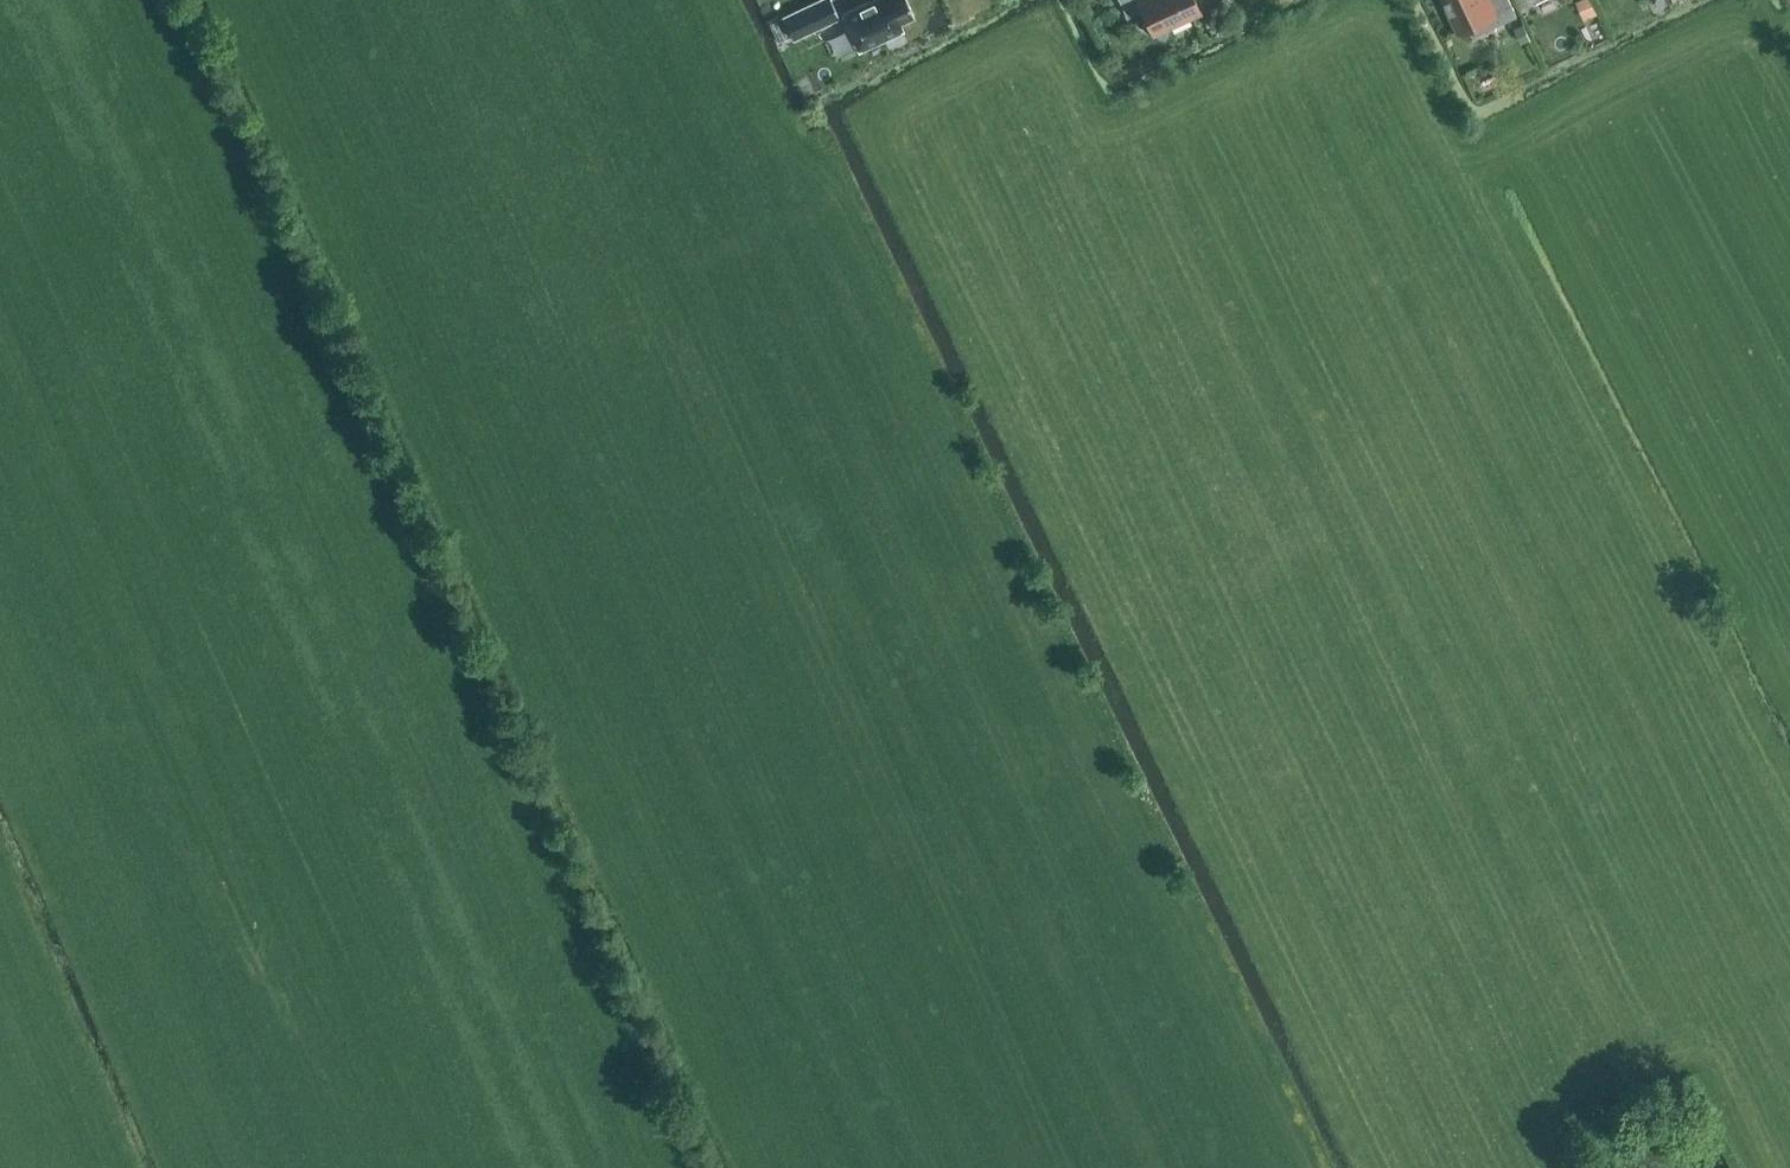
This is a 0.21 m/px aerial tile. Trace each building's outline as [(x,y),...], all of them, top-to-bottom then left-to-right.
[(839,18),(830,0),(816,0),(802,6),(813,30),(839,18)] [(907,0),(872,0),(843,14),(860,50),(902,30),(898,22),(914,15),(907,0)] [(1127,16),(1141,9),(1146,19),(1142,29),(1164,37),(1168,27),(1200,12),(1195,0),(1119,0),(1127,16)] [(1459,31),(1487,18),(1492,28),(1517,16),(1510,0),(1445,0),(1459,31)] [(1591,0),(1579,0),(1576,2),(1584,20),(1597,14),(1591,0)] [(1514,28),(1521,44),(1530,40),(1523,24),(1514,28)]
